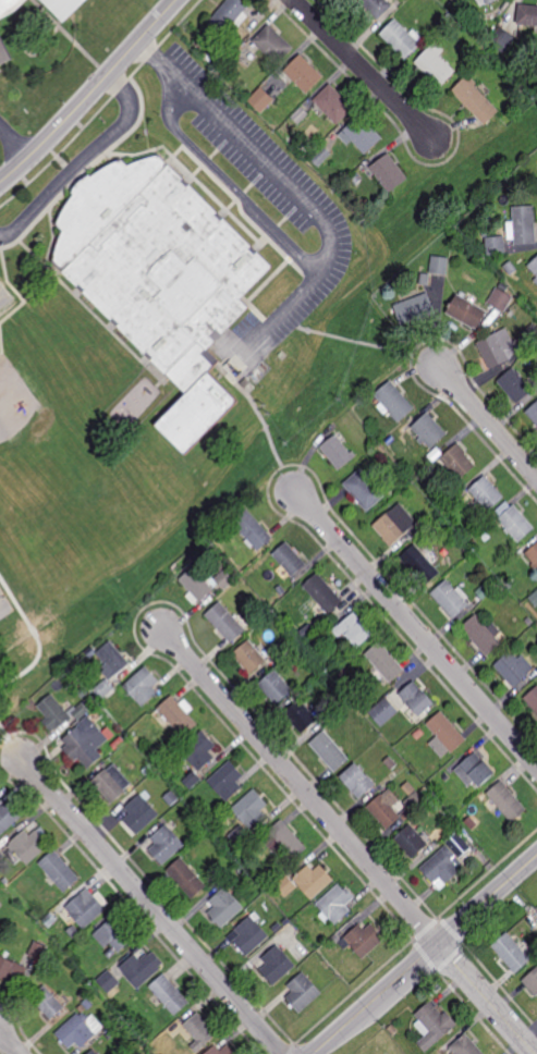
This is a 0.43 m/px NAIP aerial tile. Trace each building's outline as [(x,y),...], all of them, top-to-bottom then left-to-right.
[(16,10),(0,19),(0,0),(27,0),(16,10)] [(44,3),(40,0),(87,0),(64,22),(46,2),(44,3)] [(209,22),(227,0),(242,0),(248,5),(224,35),(209,22)] [(378,20),(358,0),(387,0),(392,5),(378,20)] [(518,4),(536,6),(536,26),(516,24),(518,4)] [(447,22),(442,16),(448,12),(452,16),(447,22)] [(406,59),(380,34),(395,19),(420,44),(406,59)] [(278,65),(253,40),(269,23),(294,48),(278,65)] [(483,37),(476,30),(483,24),(489,30),(483,37)] [(504,53),(489,44),(500,26),(515,36),(504,53)] [(15,59),(0,67),(0,32),(15,59)] [(441,86),(416,63),(430,47),(456,70),(441,86)] [(307,94),(284,71),(301,54),(324,76),(307,94)] [(469,81),(472,78),(476,83),(474,85),(499,110),(485,125),(451,91),(465,77),(469,81)] [(338,125),(314,100),(330,84),(355,108),(338,125)] [(261,113),(248,99),(261,86),(276,100),(261,113)] [(298,124),(292,117),(303,107),(309,113),(298,124)] [(366,154),(353,140),(347,144),(339,134),(361,115),(383,138),(366,154)] [(319,167),(310,158),(324,145),(332,154),(319,167)] [(390,193),(369,168),(389,152),(410,179),(390,193)] [(272,267),(241,301),(249,309),(208,350),(220,360),(186,394),(64,274),(56,262),(65,232),(59,224),(75,197),(75,196),(74,193),(78,185),(88,177),(90,176),(91,177),(97,173),(122,160),(127,167),(152,157),(159,156),(272,267)] [(357,184),(351,177),(355,172),(362,179),(357,184)] [(514,245),(512,207),(534,207),(536,244),(514,245)] [(487,256),(485,238),(503,236),(505,254),(487,256)] [(446,275),(430,273),(432,256),(448,258),(446,275)] [(527,266),(536,257),(536,276),(527,266)] [(510,275),(503,267),(510,261),(516,270),(510,275)] [(428,285),(419,284),(420,273),(429,274),(428,285)] [(505,292),(498,287),(500,283),(508,287),(505,292)] [(504,311),(488,302),(496,287),(512,297),(504,311)] [(419,320),(418,319),(402,326),(394,306),(426,293),(436,314),(419,320)] [(472,304),(487,312),(476,330),(473,328),(472,329),(461,322),(461,323),(446,314),(456,295),(472,304)] [(532,323),(536,329),(536,339),(530,345),(521,334),(532,323)] [(490,370),(476,343),(505,328),(514,344),(511,346),(515,352),(509,360),(490,370)] [(516,371),(517,370),(521,375),(518,376),(532,390),(517,404),(498,381),(513,368),(516,371)] [(185,453),(157,424),(209,372),(237,401),(185,453)] [(399,421),(376,393),(391,380),(415,407),(399,421)] [(525,410),(536,400),(536,425),(525,410)] [(431,448),(426,441),(423,443),(418,439),(422,436),(412,426),(427,412),(448,433),(431,448)] [(339,469),(320,446),(335,434),(354,456),(339,469)] [(460,479),(440,458),(457,442),(466,451),(464,453),(476,465),(460,479)] [(367,511),(344,482),(362,467),(386,495),(367,511)] [(503,497),(488,510),(481,502),(479,504),(476,501),(478,499),(468,489),(485,475),(503,497)] [(511,506),(513,504),(534,527),(534,528),(517,541),(509,531),(508,534),(504,530),(505,528),(498,518),(500,516),(495,511),(505,501),(511,506)] [(417,522),(405,532),(406,534),(392,547),(383,538),(383,537),(374,526),(388,512),(389,513),(400,503),(417,522)] [(258,551),(232,522),(246,508),(272,538),(258,551)] [(452,548),(444,538),(451,534),(459,542),(452,548)] [(420,550),(440,573),(426,586),(400,557),(415,544),(416,546),(423,541),(426,544),(420,550)] [(296,579),(272,554),(285,542),(309,567),(296,579)] [(525,552),(536,542),(536,566),(535,568),(532,565),(534,563),(525,552)] [(200,602),(197,600),(191,592),(180,579),(193,567),(213,589),(200,602)] [(222,589),(213,578),(225,569),(234,579),(222,589)] [(328,614),(327,613),(320,620),(312,609),(319,603),(303,585),(317,573),(343,601),(328,614)] [(454,618),(431,593),(447,579),(469,604),(454,618)] [(483,600),(475,591),(488,580),(496,588),(483,600)] [(528,598),(536,590),(536,606),(528,598)] [(231,644),(205,614),(220,601),(246,630),(231,644)] [(374,635),(358,648),(346,636),(343,634),(339,638),(332,629),(337,625),(339,625),(354,612),(374,635)] [(488,627),(493,623),(501,632),(496,637),(501,644),(487,655),(461,627),(476,614),(488,627)] [(303,644),(300,639),(305,634),(308,638),(303,644)] [(291,647),(284,639),(288,637),(294,645),(291,647)] [(251,675),(232,654),(249,639),(267,661),(251,675)] [(117,675),(97,652),(110,640),(131,662),(117,675)] [(391,684),(365,654),(380,641),(405,671),(391,684)] [(277,661),(269,653),(281,642),(288,649),(277,661)] [(512,655),(514,654),(518,659),(522,655),(534,667),(527,674),(527,675),(514,687),(493,665),(509,652),(512,655)] [(142,707),(124,685),(145,665),(158,681),(152,687),(158,693),(142,707)] [(276,704),(258,685),(274,671),(292,690),(276,704)] [(101,698),(94,689),(107,678),(114,688),(101,698)] [(423,690),(424,689),(436,703),(420,716),(400,695),(414,682),(423,690)] [(179,700),(174,696),(184,686),(188,690),(179,700)] [(523,698),(536,686),(536,713),(523,698)] [(58,728),(57,727),(52,732),(42,722),(47,718),(37,706),(51,694),(71,716),(58,728)] [(183,737),(157,709),(171,696),(197,724),(183,737)] [(381,726),(369,712),(387,697),(400,711),(381,726)] [(302,734),(283,713),(300,699),(318,719),(302,734)] [(89,711),(78,721),(72,713),(76,709),(76,707),(82,702),(89,711)] [(98,719),(91,711),(98,704),(105,712),(98,719)] [(452,753),(450,750),(442,758),(429,744),(438,736),(427,724),(441,711),(467,740),(452,753)] [(88,769),(78,758),(74,761),(63,748),(68,745),(62,739),(76,727),(80,723),(87,715),(108,739),(97,749),(102,756),(88,769)] [(417,740),(413,735),(420,728),(425,734),(417,740)] [(199,772),(180,750),(202,731),(203,731),(216,746),(212,749),(209,752),(213,758),(199,772)] [(334,773),(309,744),(325,731),(350,760),(334,773)] [(176,748),(173,745),(180,738),(182,742),(176,748)] [(485,762),(485,761),(496,774),(480,788),(475,781),(468,786),(454,771),(475,751),(485,762)] [(392,770),(383,761),(389,757),(396,764),(392,770)] [(227,802),(207,781),(229,760),(244,776),(236,783),(242,788),(227,802)] [(367,776),(368,775),(377,785),(359,799),(341,777),(356,763),(367,776)] [(131,783),(124,789),(125,792),(112,802),(101,790),(99,794),(89,783),(107,768),(108,770),(114,764),(131,783)] [(191,789),(183,782),(194,772),(202,780),(191,789)] [(512,823),(486,794),(501,781),(527,810),(512,823)] [(401,801),(393,807),(402,818),(388,830),(368,807),(390,788),(401,801)] [(252,830),(246,824),(232,809),(254,789),(268,805),(260,811),(266,817),(252,830)] [(171,806),(163,798),(171,790),(179,798),(171,806)] [(415,816),(414,814),(405,821),(400,816),(408,808),(404,804),(417,792),(428,802),(415,816)] [(481,801),(477,796),(481,793),(486,797),(481,801)] [(137,834),(123,819),(130,813),(125,807),(141,794),(159,814),(137,834)] [(23,816),(0,836),(0,804),(2,807),(9,801),(23,816)] [(474,832),(465,822),(473,814),(481,823),(474,832)] [(307,848),(292,861),(283,851),(285,849),(273,836),(272,837),(268,833),(282,820),(307,848)] [(197,834),(193,830),(199,823),(204,829),(197,834)] [(170,830),(172,830),(185,845),(162,866),(149,849),(155,845),(155,844),(150,838),(166,824),(170,830)] [(240,849),(228,836),(241,824),(253,838),(240,849)] [(414,859),(395,839),(411,824),(429,845),(414,859)] [(50,844),(27,866),(14,851),(13,853),(8,847),(11,845),(10,844),(24,830),(29,836),(36,830),(50,844)] [(465,835),(462,838),(464,841),(455,848),(449,842),(457,834),(459,834),(461,832),(465,835)] [(64,893),(39,863),(54,849),(80,879),(64,893)] [(440,890),(422,868),(443,849),(462,870),(440,890)] [(192,899),(166,871),(181,857),(207,886),(192,899)] [(285,871),(279,865),(283,861),(289,868),(285,871)] [(334,881),(312,900),(298,885),(294,880),(309,866),(314,871),(320,865),(334,881)] [(285,897),(276,885),(288,875),(296,887),(285,897)] [(344,891),(347,888),(355,897),(346,906),(351,912),(335,926),(317,905),(339,884),(344,891)] [(84,930),(71,915),(72,914),(66,907),(87,887),(107,909),(84,930)] [(230,893),(231,893),(244,908),(221,929),(208,914),(213,908),(215,907),(209,902),(224,887),(230,893)] [(50,928),(42,921),(51,914),(58,920),(50,928)] [(255,922),(256,922),(269,936),(246,956),(233,942),(240,935),(235,930),(249,916),(255,922)] [(120,954),(111,944),(106,948),(94,935),(113,918),(133,941),(120,954)] [(276,933),(272,929),(277,924),(281,928),(276,933)] [(386,941),(363,959),(350,945),(345,949),(339,943),(359,924),(365,930),(371,924),(386,941)] [(507,933),(491,947),(515,975),(532,960),(507,933)] [(337,944),(332,939),(337,934),(341,940),(337,944)] [(39,960),(28,956),(35,942),(45,946),(39,960)] [(282,952),(283,951),(296,966),(272,985),(260,971),(267,966),(261,958),(277,945),(282,952)] [(110,958),(107,954),(112,949),(115,953),(110,958)] [(163,965),(159,968),(160,969),(137,990),(124,975),(125,975),(120,968),(136,954),(141,960),(147,955),(148,956),(152,953),(163,965)] [(7,982),(0,980),(0,956),(26,968),(19,985),(8,980),(7,982)] [(522,981),(536,996),(536,968),(522,981)] [(109,994),(97,981),(109,970),(121,983),(109,994)] [(300,1014),(285,998),(292,992),(286,986),(302,972),(321,994),(300,1014)] [(190,1003),(174,1017),(148,986),(164,973),(190,1003)] [(50,1020),(30,997),(44,984),(64,1007),(50,1020)] [(87,1009),(82,1003),(87,998),(93,1006),(87,1009)] [(430,998),(413,1014),(429,1032),(418,1043),(426,1051),(454,1025),(430,998)] [(85,1016),(83,1019),(91,1028),(91,1029),(96,1034),(81,1049),(75,1043),(69,1049),(56,1033),(77,1014),(80,1016),(83,1013),(85,1016)] [(218,1037),(198,1053),(196,1053),(191,1047),(197,1041),(183,1026),(197,1013),(218,1037)] [(449,1049),(454,1053),(484,1053),(465,1033),(449,1049)] [(227,1045),(235,1053),(206,1053),(216,1045),(221,1052),(227,1045)]
